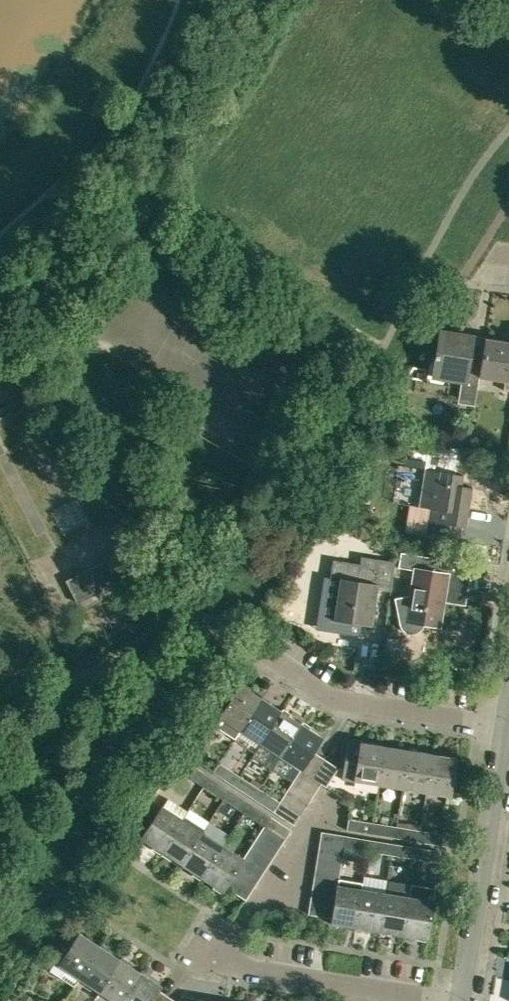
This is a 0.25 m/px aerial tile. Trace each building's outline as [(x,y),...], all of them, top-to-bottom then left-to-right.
[(432,375),(449,378),(463,380),(460,402),(475,404),(480,376),(486,336),(473,334),(473,336),(445,331),(439,366),(434,365),(432,375)] [(486,336),(480,376),(505,380),(503,389),(508,389),(508,342),(500,340),(500,338),(486,336)] [(425,370),(418,369),(416,378),(424,379),(425,370)] [(468,434),(452,432),(451,446),(467,448),(468,434)] [(466,528),(467,523),(473,482),(462,481),(463,475),(452,473),(456,447),(415,441),(413,457),(424,459),(417,509),(428,510),(425,535),(460,540),(462,527),(466,528)] [(117,537),(124,533),(117,519),(110,522),(117,537)] [(438,540),(423,538),(422,551),(437,553),(438,540)] [(445,546),(438,545),(437,553),(444,554),(445,546)] [(66,581),(77,603),(98,593),(96,588),(109,581),(112,586),(133,575),(121,553),(107,560),(109,564),(103,567),(101,563),(86,571),(88,574),(82,577),(80,574),(66,581)] [(439,627),(444,599),(445,594),(467,598),(472,564),(400,553),(398,569),(414,571),(410,595),(394,598),(399,623),(401,628),(405,632),(411,634),(415,633),(422,628),(424,624),(439,627)] [(333,620),(373,626),(378,590),(390,591),(394,562),(361,557),(360,565),(332,561),(330,578),(339,579),(333,620)] [(234,739),(239,731),(261,698),(240,684),(234,694),(225,688),(205,720),(234,739)] [(239,731),(259,744),(281,710),(261,698),(239,731)] [(281,710),(259,744),(279,757),(301,723),(281,710)] [(299,772),(308,778),(323,758),(313,751),(322,737),(301,723),(279,757),(300,770),(299,772)] [(342,779),(378,785),(385,746),(348,740),(342,779)] [(378,785),(402,789),(409,750),(385,746),(378,785)] [(402,789),(426,792),(432,754),(409,750),(402,789)] [(432,754),(426,792),(450,796),(456,758),(432,754)] [(323,758),(308,778),(320,785),(333,764),(323,758)] [(212,773),(232,786),(239,775),(219,762),(212,773)] [(208,777),(189,764),(182,775),(202,787),(208,777)] [(320,785),(308,778),(299,772),(293,781),(314,794),(320,785)] [(232,786),(252,799),(259,788),(239,775),(232,786)] [(208,777),(202,787),(222,800),(229,790),(208,777)] [(307,805),(314,794),(293,781),(286,791),(307,805)] [(252,799),(273,812),(280,801),(259,788),(252,799)] [(242,813),(249,803),(229,790),(222,800),(242,813)] [(301,815),(307,805),(286,791),(280,801),(301,815)] [(280,801),(273,812),(294,825),(301,815),(280,801)] [(249,803),(242,813),(263,827),(270,816),(249,803)] [(160,852),(182,819),(161,805),(140,839),(160,852)] [(291,830),(270,816),(263,827),(284,840),(291,830)] [(346,831),(370,834),(372,822),(348,818),(346,831)] [(160,852),(180,865),(202,832),(182,819),(160,852)] [(370,834),(394,838),(396,826),(372,822),(370,834)] [(394,838),(418,841),(419,830),(396,826),(394,838)] [(277,850),(284,840),(263,827),(257,837),(277,850)] [(442,845),(443,834),(419,830),(418,841),(442,845)] [(202,832),(180,865),(200,878),(222,845),(202,832)] [(343,847),(345,836),(321,832),(319,843),(343,847)] [(369,840),(345,836),(343,847),(367,851),(369,840)] [(271,860),(277,850),(257,837),(250,847),(271,860)] [(394,843),(369,840),(367,851),(392,854),(394,843)] [(319,843),(317,855),(341,860),(343,847),(319,843)] [(392,854),(415,858),(417,847),(394,843),(392,854)] [(231,877),(237,867),(243,858),(222,845),(200,878),(221,892),(225,887),(231,877)] [(250,847),(244,856),(265,870),(271,860),(250,847)] [(441,851),(417,847),(415,858),(439,862),(441,851)] [(341,860),(317,855),(315,867),(339,871),(341,860)] [(258,880),(265,870),(244,856),(243,858),(237,867),(258,880)] [(231,877),(252,890),(258,880),(237,867),(231,877)] [(315,867),(314,878),(337,882),(339,871),(315,867)] [(245,900),(252,890),(231,877),(225,887),(245,900)] [(312,890),(335,894),(337,885),(337,882),(314,878),(312,890)] [(330,924),(355,928),(361,889),(337,885),(335,894),(333,905),(331,918),(330,924)] [(402,936),(427,940),(435,889),(410,885),(408,896),(402,936)] [(361,889),(355,928),(379,932),(386,893),(361,889)] [(310,902),(333,905),(335,894),(312,890),(310,902)] [(379,932),(402,936),(408,896),(386,893),(379,932)] [(333,905),(310,902),(308,914),(331,918),(333,905)] [(99,946),(78,933),(73,929),(63,944),(69,948),(53,972),(61,977),(64,971),(78,980),(99,946)] [(97,992),(119,959),(99,946),(78,980),(97,992)] [(119,959),(97,992),(111,1000),(121,1000),(140,972),(119,959)] [(167,996),(158,990),(161,986),(140,972),(121,1000),(165,1000),(167,996)]
